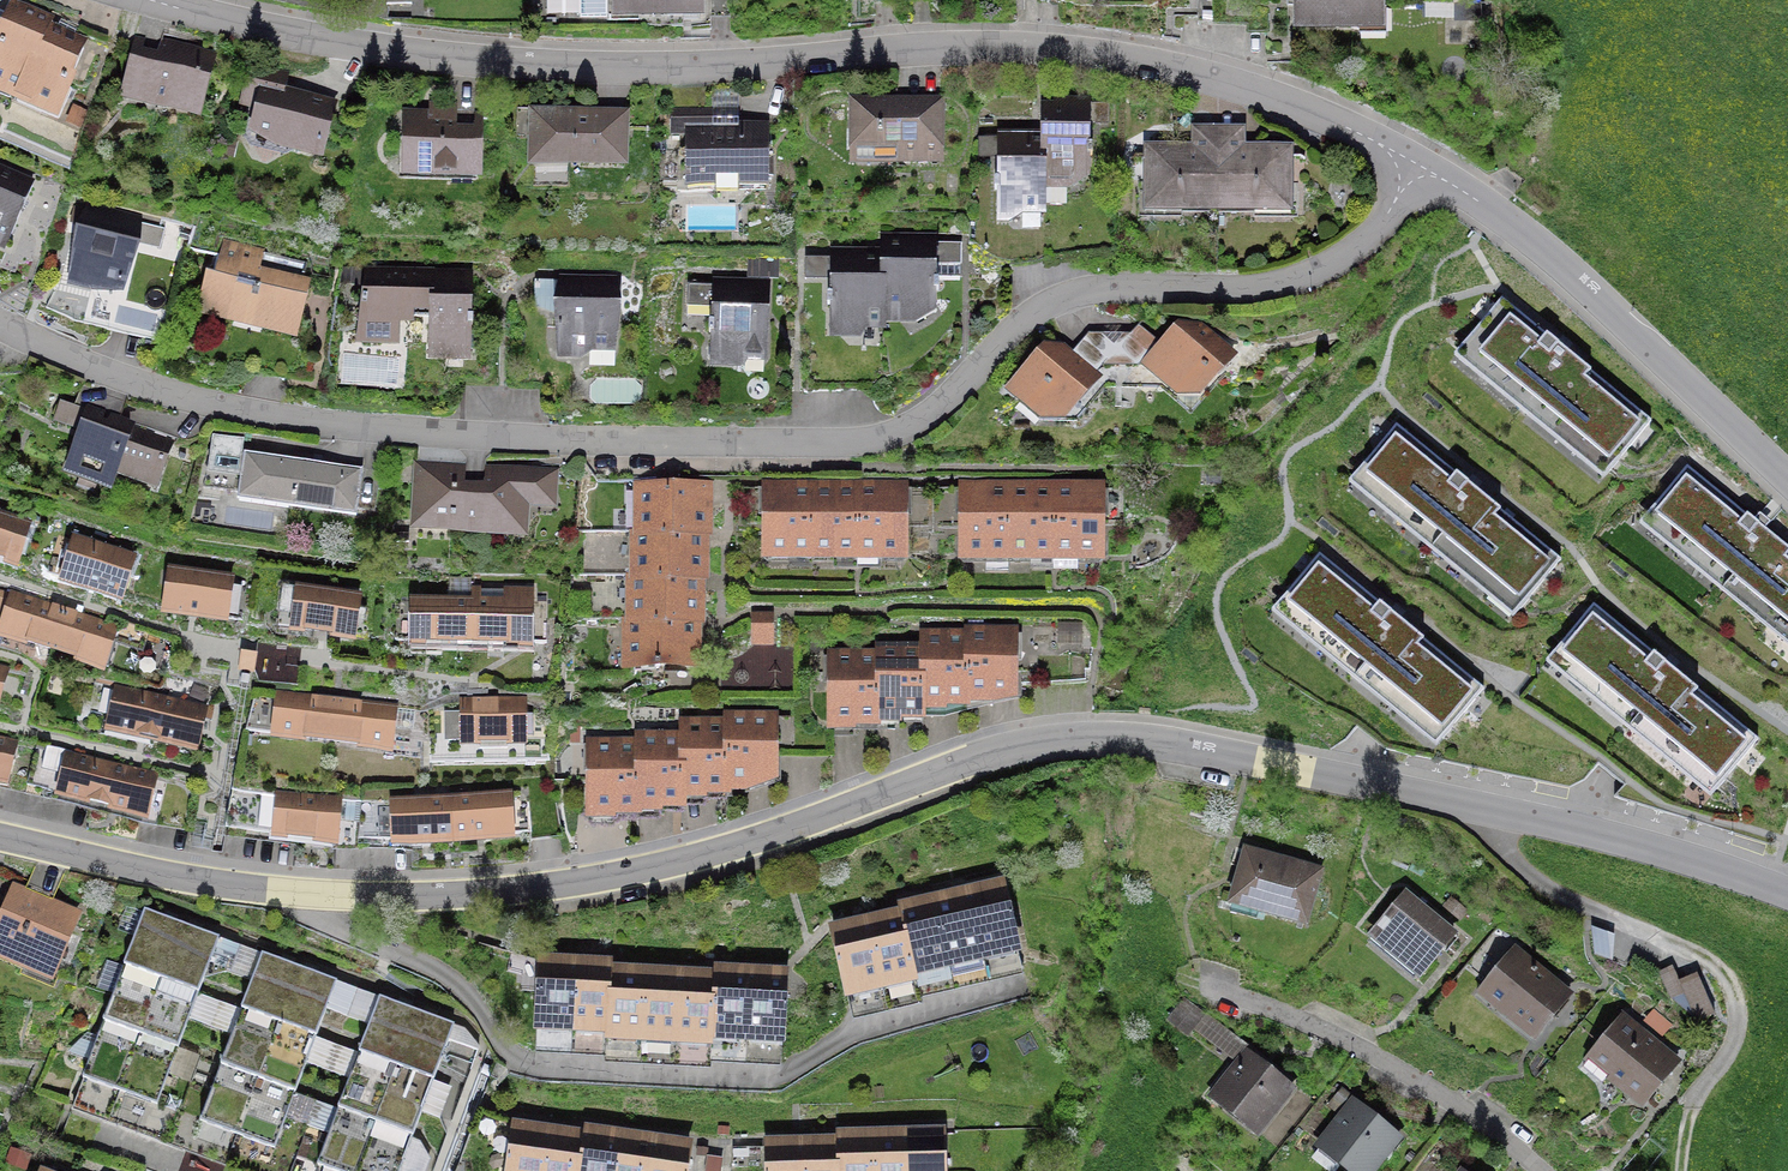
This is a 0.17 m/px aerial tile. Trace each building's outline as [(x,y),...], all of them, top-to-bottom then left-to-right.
[(386,14),(411,15),(411,0),(386,0),(386,14)] [(610,16),(703,16),(703,0),(610,0),(610,16)] [(1294,26),(1379,25),(1378,0),(1293,0),(1294,26)] [(63,27),(25,12),(0,76),(0,96),(32,109),(63,27)] [(63,27),(32,109),(68,123),(100,41),(63,27)] [(174,48),(170,62),(151,57),(138,107),(215,127),(232,63),(174,48)] [(270,148),(342,165),(354,111),(297,97),(301,82),(260,72),(252,110),(278,116),(270,148)] [(681,115),(725,115),(725,108),(725,96),(725,92),(681,92),(681,115)] [(725,115),(749,115),(749,98),(749,96),(725,96),(725,108),(725,115)] [(956,105),(862,104),(862,167),(955,168),(956,105)] [(442,122),(418,122),(417,179),(498,180),(499,120),(486,120),(486,135),(472,135),(473,111),(443,111),(442,122)] [(1092,174),(1092,113),(1050,113),(1050,137),(1050,174),(1092,174)] [(725,124),(725,115),(681,115),(681,138),(699,138),(699,135),(725,135),(725,124)] [(749,134),(749,115),(725,115),(725,124),(725,135),(733,134),(749,134)] [(646,117),(544,116),(543,168),(645,170),(646,117)] [(1231,216),(1229,130),(1200,131),(1201,150),(1155,150),(1156,217),(1231,216)] [(1254,130),(1229,130),(1231,216),(1306,214),(1305,146),(1255,147),(1254,130)] [(699,138),(700,189),(732,188),(732,195),(755,195),(755,188),(783,188),(783,134),(749,134),(733,134),(725,135),(699,135),(699,138)] [(1008,136),(1009,226),(1024,227),(1050,216),(1050,174),(1050,137),(1008,136)] [(0,172),(0,252),(1,253),(28,183),(0,172)] [(138,219),(85,207),(69,276),(122,288),(138,219)] [(201,314),(306,335),(318,277),(262,265),(265,250),(228,242),(223,267),(212,265),(201,314)] [(883,319),(911,319),(936,319),(936,276),(960,276),(960,242),(883,242),(883,254),(883,319)] [(832,261),(802,261),(802,281),(831,281),(831,330),(884,330),(883,319),(883,254),(832,254),(832,261)] [(441,359),(481,362),(482,280),(375,274),(372,347),(407,348),(411,324),(424,324),(424,314),(444,315),(441,359)] [(625,283),(569,285),(571,362),(628,360),(625,283)] [(686,284),(686,306),(710,306),(710,354),(754,355),(764,355),(765,285),(686,284)] [(1555,344),(1496,294),(1453,343),(1627,482),(1664,428),(1606,383),(1611,375),(1562,335),(1555,344)] [(1173,345),(1152,368),(1189,398),(1214,399),(1237,378),(1249,358),(1209,325),(1192,325),(1173,345)] [(1141,336),(1098,337),(1082,354),(1110,377),(1117,370),(1152,368),(1173,345),(1146,327),(1141,336)] [(874,380),(874,337),(840,338),(840,346),(840,381),(874,380)] [(1076,349),(1059,347),(1019,393),(1055,422),(1085,423),(1116,382),(1110,377),(1082,354),(1076,349)] [(404,384),(405,354),(345,351),(344,381),(404,384)] [(791,355),(788,355),(764,355),(754,355),(754,392),(791,392),(791,355)] [(11,374),(0,370),(0,404),(11,374)] [(113,490),(119,475),(156,488),(173,441),(135,428),(136,425),(88,408),(65,473),(113,490)] [(1451,474),(1393,424),(1350,473),(1524,611),(1561,558),(1503,513),(1508,505),(1459,465),(1451,474)] [(378,470),(258,457),(259,440),(225,437),(221,476),(255,479),(253,502),(373,515),(378,470)] [(495,482),(477,481),(477,467),(425,465),(423,532),(542,536),(543,507),(570,508),(571,470),(495,467),(495,482)] [(1685,466),(1643,515),(1787,631),(1787,537),(1752,507),(1744,516),(1685,466)] [(640,487),(641,531),(702,531),(707,531),(707,486),(640,487)] [(767,554),(812,554),(813,486),(768,486),(767,554)] [(812,554),(857,555),(857,486),(813,486),(812,554)] [(905,487),(857,486),(857,555),(905,555),(905,487)] [(1009,554),(1009,488),(962,488),(962,554),(1009,554)] [(1053,554),(1053,488),(1009,488),(1009,554),(1053,554)] [(1053,488),(1053,554),(1100,555),(1101,489),(1053,488)] [(0,517),(0,558),(3,559),(16,522),(0,517)] [(637,531),(637,576),(699,575),(702,575),(702,531),(641,531),(637,531)] [(125,555),(61,536),(49,574),(113,593),(125,555)] [(1378,605),(1319,555),(1276,604),(1450,743),(1487,689),(1430,644),(1434,636),(1385,596),(1378,605)] [(632,576),(633,620),(694,619),(699,619),(699,575),(637,576),(632,576)] [(246,584),(182,577),(177,617),(241,624),(246,584)] [(351,594),(286,587),(281,627),(347,634),(351,594)] [(476,602),(474,644),(543,647),(546,592),(476,589),(476,602)] [(64,613),(0,591),(0,629),(52,647),(64,613)] [(474,644),(476,602),(397,599),(395,641),(474,644)] [(1650,650),(1591,600),(1548,649),(1722,787),(1760,734),(1702,689),(1706,681),(1658,641),(1650,650)] [(64,613),(52,647),(149,680),(161,645),(64,613)] [(783,619),(759,618),(758,653),(782,653),(783,619)] [(695,662),(694,619),(633,620),(628,620),(628,663),(695,662)] [(964,637),(963,694),(1008,695),(1009,629),(964,628),(964,637)] [(963,694),(964,637),(921,636),(921,649),(920,703),(963,703),(963,694)] [(920,703),(921,649),(875,649),(875,658),(873,716),(920,717),(920,703)] [(873,716),(875,658),(829,657),(828,724),(873,725),(873,716)] [(330,740),(336,701),(253,689),(247,728),(330,740)] [(216,720),(123,700),(115,737),(208,757),(216,720)] [(519,700),(465,701),(464,733),(428,733),(430,763),(550,762),(545,730),(521,731),(519,700)] [(336,701),(330,740),(416,752),(421,713),(336,701)] [(728,723),(727,781),(772,782),(773,715),(728,714),(728,723)] [(727,781),(728,723),(685,722),(685,736),(684,789),(727,790),(727,781)] [(684,789),(685,736),(638,735),(638,744),(637,802),(683,803),(684,789)] [(0,737),(0,780),(4,781),(14,741),(0,737)] [(637,802),(638,744),(593,743),(592,811),(637,812),(637,802)] [(46,745),(41,765),(67,771),(61,794),(144,813),(154,770),(46,745)] [(337,801),(231,790),(227,828),(334,839),(337,801)] [(451,798),(452,837),(528,835),(527,796),(451,798)] [(452,837),(451,798),(358,800),(359,839),(452,837)] [(1329,874),(1250,854),(1237,907),(1316,927),(1329,874)] [(968,892),(983,955),(1018,947),(1003,884),(968,892)] [(16,892),(0,931),(0,963),(60,987),(87,921),(16,892)] [(934,900),(949,963),(983,955),(968,892),(934,900)] [(1464,938),(1412,897),(1374,944),(1426,986),(1464,938)] [(901,914),(915,971),(949,963),(934,900),(900,908),(901,914)] [(125,967),(162,980),(183,925),(146,911),(125,967)] [(867,923),(882,985),(916,976),(915,971),(901,914),(867,923)] [(882,985),(867,923),(833,931),(848,993),(882,985)] [(162,980),(199,994),(220,938),(183,925),(162,980)] [(240,1008),(277,1022),(298,967),(261,953),(240,1008)] [(1522,953),(1485,998),(1540,1044),(1577,999),(1522,953)] [(572,1028),(577,960),(542,958),(538,1026),(572,1028)] [(607,1030),(611,971),(611,962),(577,960),(572,1028),(607,1030)] [(105,1023),(141,1037),(162,980),(125,967),(105,1023)] [(277,1022),(314,1036),(335,980),(298,967),(277,1022)] [(714,977),(712,1035),(748,1036),(751,971),(715,969),(714,977)] [(611,971),(607,1030),(607,1035),(642,1037),(646,973),(611,971)] [(751,971),(748,1036),(782,1038),(786,973),(751,971)] [(677,1039),(680,975),(646,973),(642,1037),(677,1039)] [(712,1035),(714,977),(680,975),(677,1039),(711,1041),(712,1035)] [(141,1037),(178,1050),(199,994),(162,980),(141,1037)] [(359,1053),(396,1066),(416,1011),(380,997),(359,1053)] [(1652,1007),(1644,1021),(1665,1032),(1673,1019),(1652,1007)] [(219,1065),(256,1078),(277,1022),(240,1008),(219,1065)] [(396,1066),(433,1080),(453,1025),(416,1011),(396,1066)] [(256,1078),(293,1092),(314,1036),(277,1022),(256,1078)] [(141,1037),(105,1023),(84,1079),(121,1093),(141,1037)] [(1684,1069),(1628,1025),(1593,1069),(1649,1113),(1684,1069)] [(178,1050),(141,1037),(121,1093),(158,1106),(178,1050)] [(338,1109),(375,1123),(396,1066),(359,1053),(338,1109)] [(1249,1058),(1216,1102),(1268,1141),(1301,1098),(1249,1058)] [(256,1078),(219,1065),(199,1121),(236,1135),(256,1078)] [(375,1123),(412,1137),(433,1080),(396,1066),(375,1123)] [(293,1092),(256,1078),(236,1135),(273,1148),(293,1092)] [(302,1090),(292,1114),(329,1129),(338,1104),(302,1090)] [(338,1109),(317,1165),(332,1170),(357,1170),(375,1123),(338,1109)] [(1324,1154),(1347,1170),(1389,1170),(1407,1147),(1359,1109),(1324,1154)] [(375,1123),(357,1170),(399,1170),(412,1137),(375,1123)] [(549,1132),(515,1127),(508,1170),(543,1170),(549,1132)] [(543,1170),(579,1170),(584,1137),(549,1132),(543,1170)] [(579,1170),(615,1170),(620,1136),(585,1132),(584,1137),(579,1170)] [(908,1170),(944,1170),(943,1134),(907,1135),(908,1170)] [(874,1170),(908,1170),(907,1135),(873,1136),(874,1170)] [(615,1170),(650,1170),(654,1141),(620,1136),(615,1170)] [(838,1170),(874,1170),(873,1136),(837,1137),(837,1142),(838,1170)] [(650,1170),(686,1170),(689,1146),(654,1141),(650,1170)] [(805,1170),(838,1170),(837,1142),(804,1143),(805,1170)] [(804,1143),(765,1144),(766,1170),(805,1170),(804,1143)]
